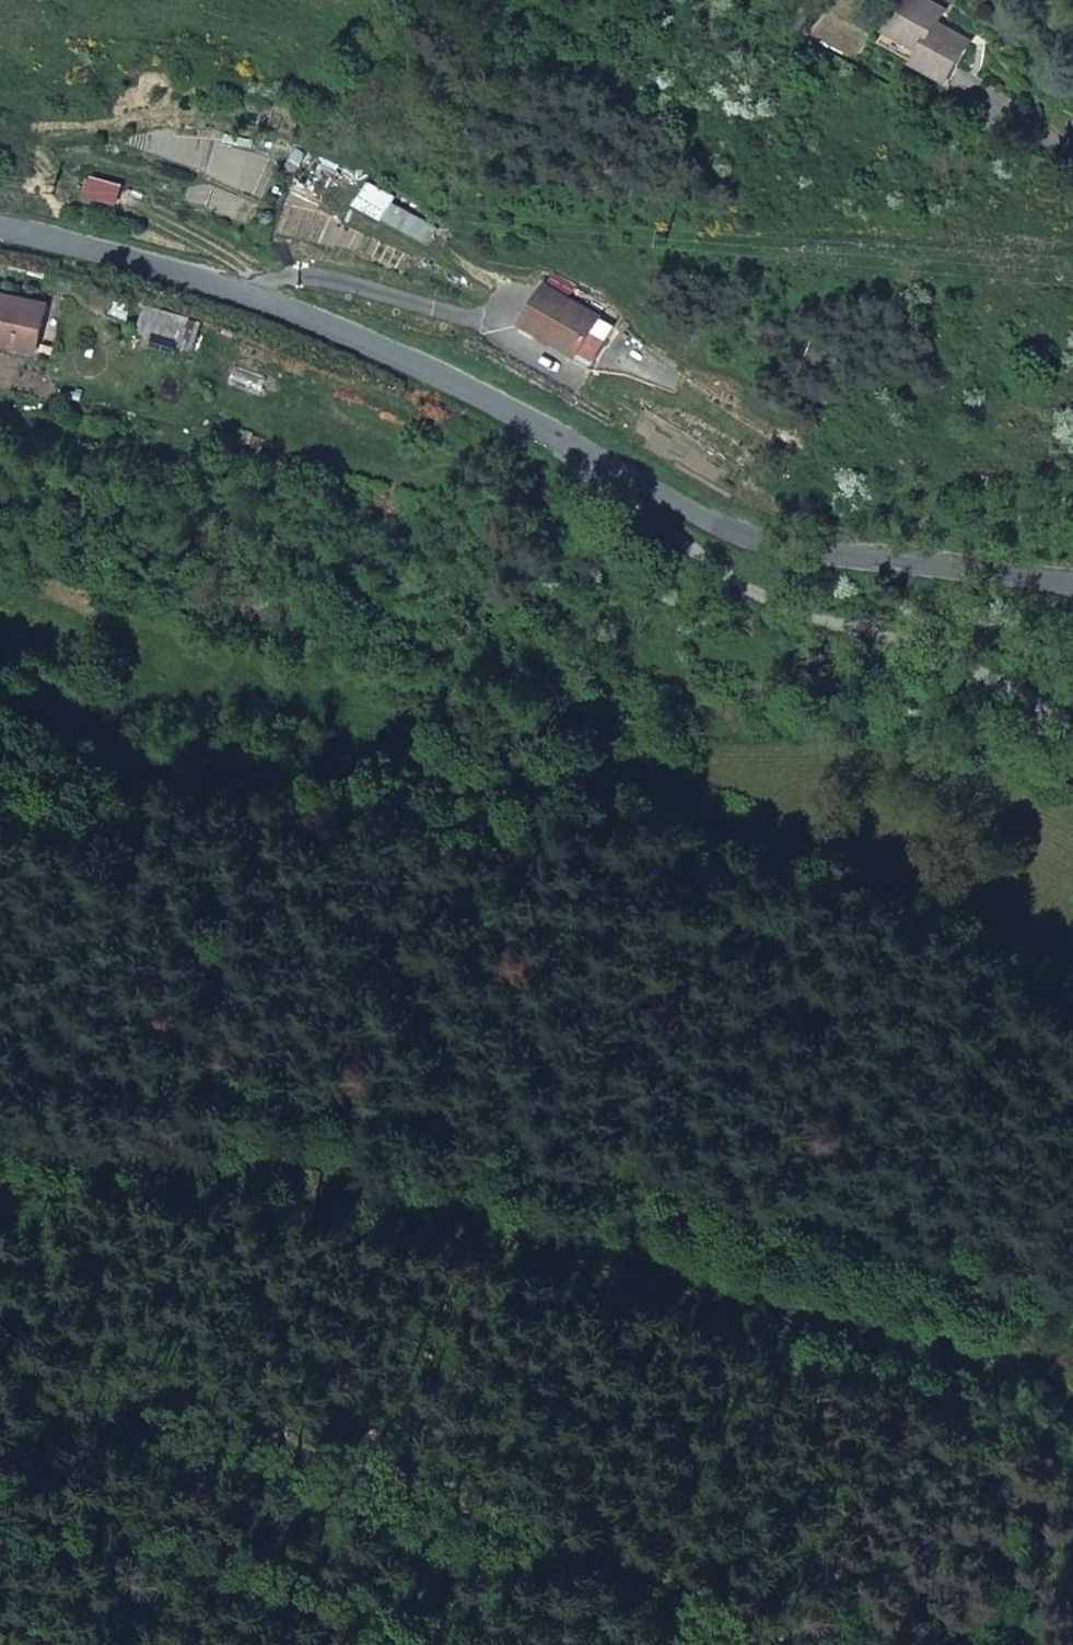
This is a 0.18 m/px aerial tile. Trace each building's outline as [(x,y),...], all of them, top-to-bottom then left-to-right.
[(925,0),(905,0),(887,32),(920,52),(915,63),(913,66),(946,85),(970,43),(938,23),(945,12),(925,0)] [(920,52),(887,32),(880,43),(915,63),(920,52)] [(436,230),(393,201),(383,216),(427,244),(436,230)] [(598,320),(546,282),(522,317),(550,338),(552,335),(575,352),(598,320)] [(0,291),(0,346),(34,353),(46,302),(0,291)] [(194,323),(143,306),(135,331),(186,348),(194,323)]
